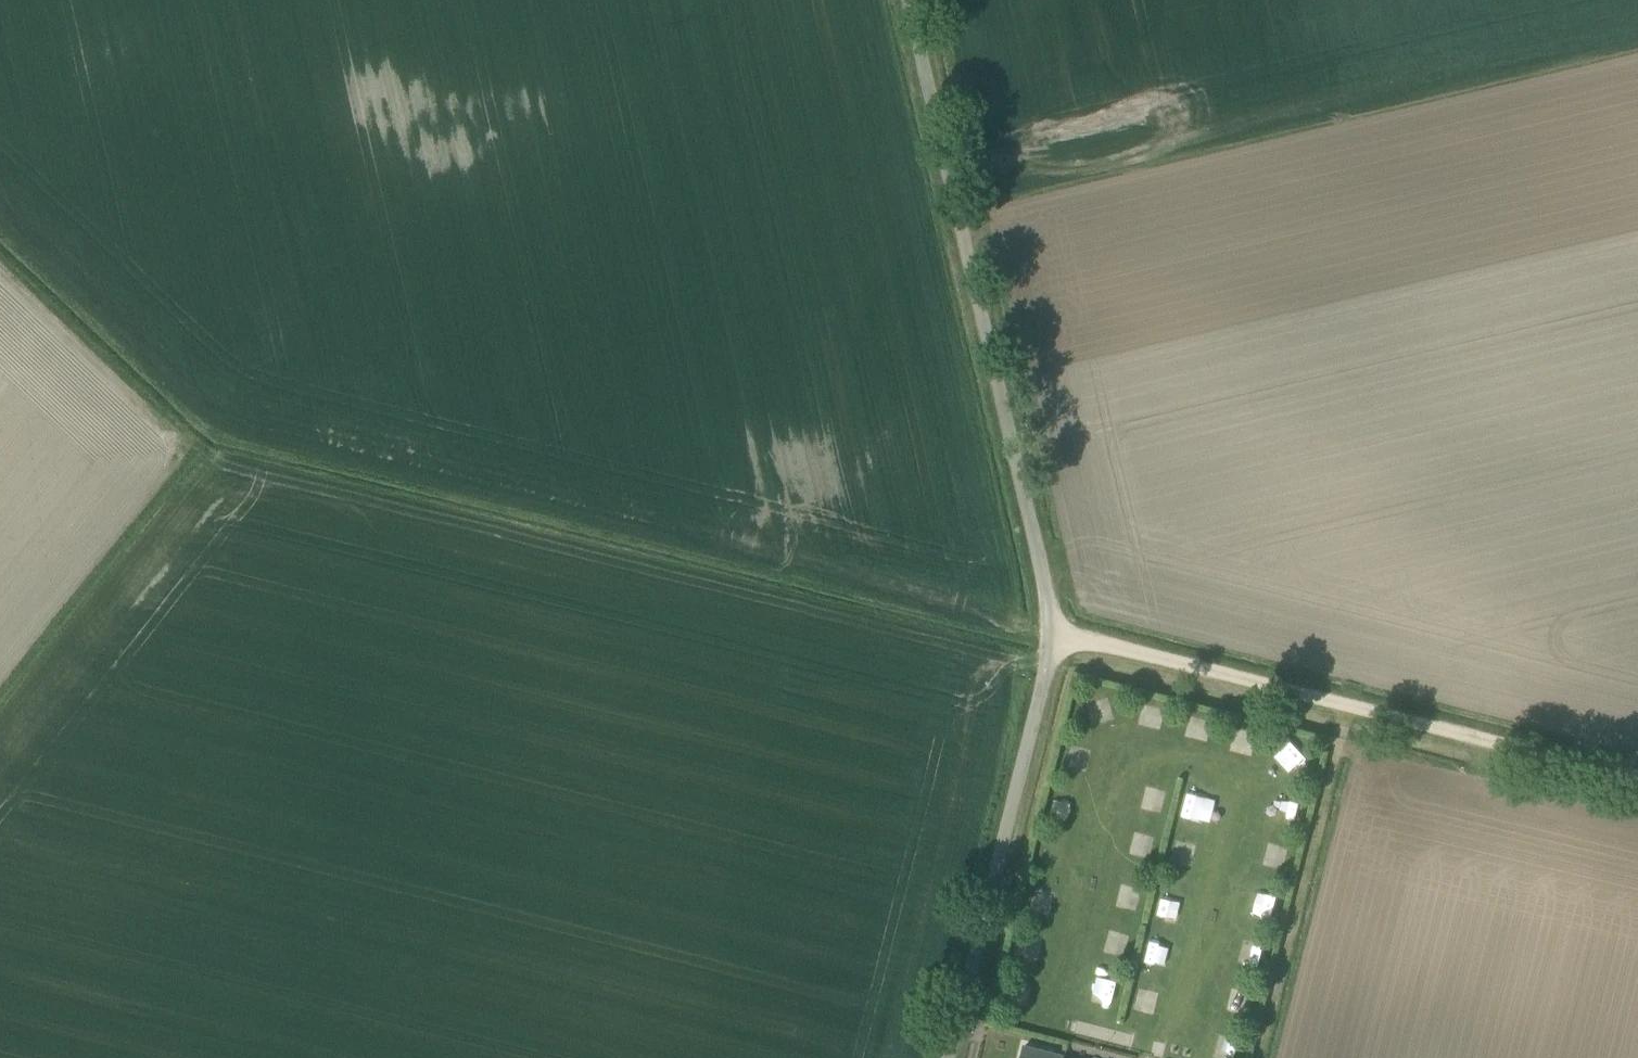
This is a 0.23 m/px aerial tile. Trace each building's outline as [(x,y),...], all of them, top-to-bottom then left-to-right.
[(1144,704),(1141,723),(1155,725),(1158,706),(1144,704)] [(1188,737),(1208,738),(1208,726),(1188,725),(1188,737)] [(1289,774),(1304,760),(1285,741),(1270,755),(1289,774)] [(1062,761),(1083,768),(1089,753),(1068,745),(1062,761)] [(1265,844),(1259,860),(1279,867),(1285,850),(1265,844)] [(1138,909),(1143,887),(1121,883),(1116,904),(1138,909)] [(1030,893),(1027,906),(1046,910),(1049,897),(1030,893)] [(1248,914),(1270,917),(1273,896),(1251,893),(1248,914)] [(1156,896),(1154,915),(1178,918),(1180,899),(1156,896)] [(1124,954),(1132,923),(1110,918),(1103,948),(1124,954)] [(1238,1043),(1217,1037),(1212,1054),(1224,1057),(1234,1057),(1238,1043)] [(1065,1056),(1025,1045),(1022,1057),(1064,1057),(1065,1056)]
